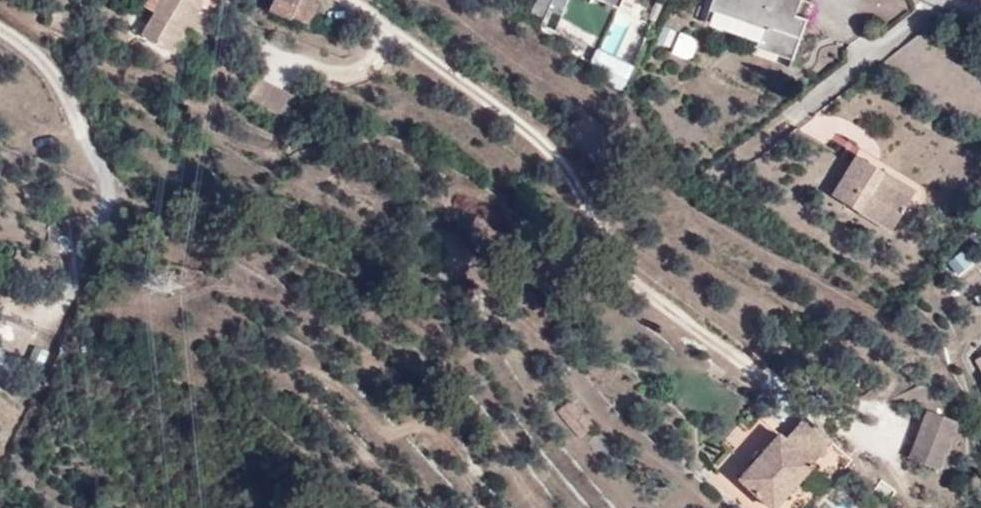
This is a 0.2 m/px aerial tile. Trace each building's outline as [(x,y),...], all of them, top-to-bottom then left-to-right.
[(145,37),(171,52),(183,30),(186,23),(204,33),(211,21),(199,14),(202,0),(166,0),(145,37)] [(166,0),(150,0),(147,5),(159,12),(166,0)] [(271,8),(311,25),(319,4),(310,0),(274,0),(271,8)] [(533,10),(547,16),(553,0),(537,0),(533,10)] [(708,7),(765,29),(762,43),(761,49),(791,62),(808,22),(793,15),(799,0),(711,0),(708,7)] [(765,29),(708,7),(702,18),(762,43),(765,29)] [(183,30),(171,52),(177,55),(189,33),(183,30)] [(689,60),(699,39),(679,30),(670,51),(689,60)] [(259,77),(247,100),(286,119),(298,96),(259,77)] [(876,167),(853,154),(830,194),(893,230),(911,197),(881,180),(876,187),(869,182),(876,167)] [(971,360),(980,377),(980,355),(971,360)] [(582,430),(593,420),(573,393),(561,405),(582,430)] [(939,469),(957,419),(927,408),(909,458),(939,469)] [(771,506),(829,439),(804,417),(784,440),(777,433),(738,477),(771,506)]
